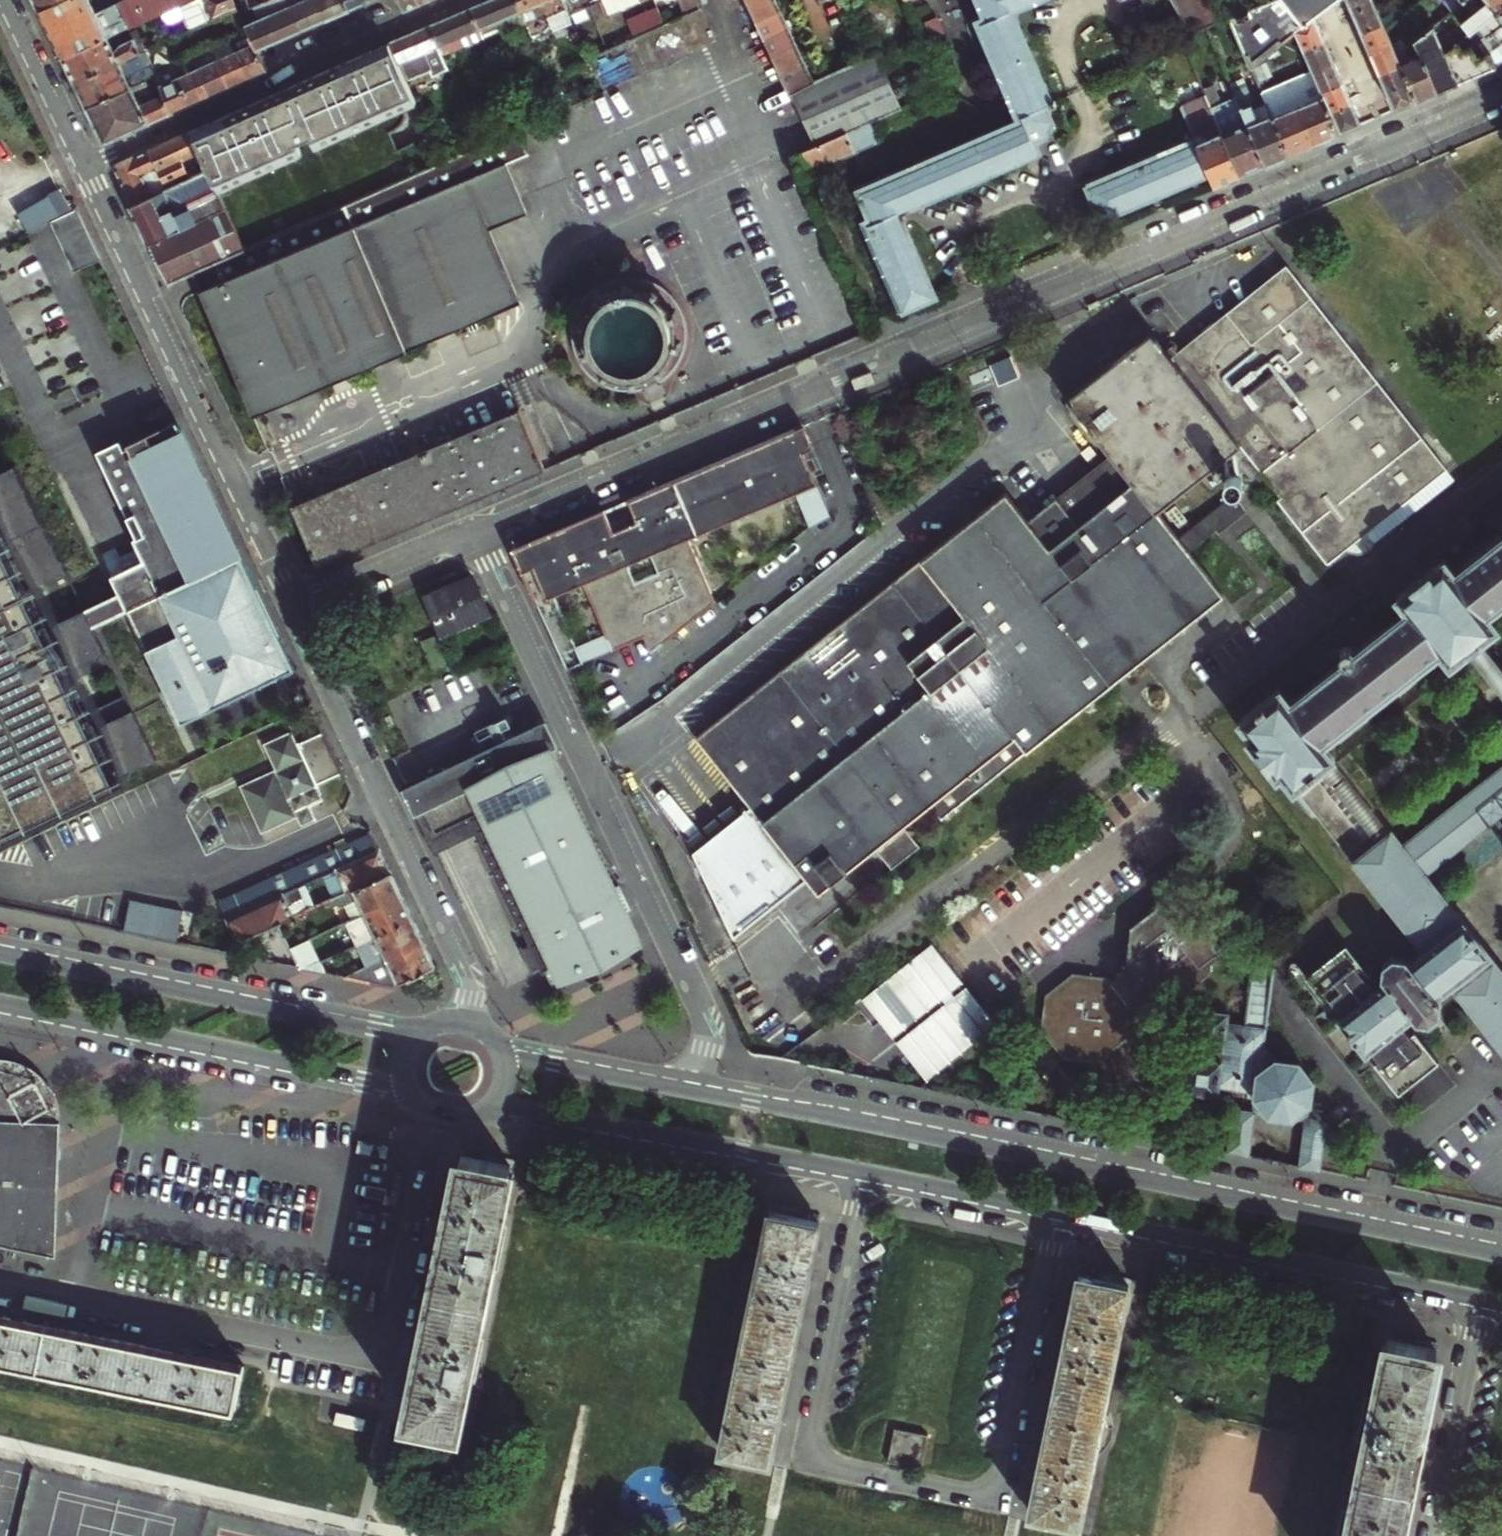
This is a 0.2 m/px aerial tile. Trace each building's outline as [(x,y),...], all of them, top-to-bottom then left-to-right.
[(33,1),(39,14),(69,0),(33,0),(33,1)] [(39,14),(44,24),(50,37),(61,58),(106,38),(130,27),(119,2),(95,13),(90,3),(89,0),(69,0),(39,14)] [(119,2),(130,27),(162,12),(156,0),(124,0),(119,2)] [(162,12),(188,0),(156,0),(162,12)] [(232,0),(188,0),(162,12),(168,25),(183,19),(189,32),(228,14),(237,10),(232,0)] [(253,44),(255,47),(258,46),(271,41),(286,35),(299,29),(286,0),(259,0),(245,6),(251,20),(247,21),(243,23),(249,34),(253,44)] [(299,29),(312,24),(323,19),(315,0),(286,0),(299,29)] [(323,19),(338,13),(348,8),(345,0),(315,0),(323,19)] [(348,8),(360,4),(367,1),(367,0),(345,0),(348,8)] [(401,12),(409,9),(419,5),(417,0),(395,0),(401,12)] [(474,9),(486,39),(527,21),(518,0),(495,0),(474,9)] [(527,21),(535,40),(574,23),(571,16),(564,0),(518,0),(527,21)] [(571,16),(607,1),(607,0),(564,0),(571,16)] [(607,1),(614,17),(646,4),(644,0),(607,0),(607,1)] [(685,16),(702,8),(698,0),(678,0),(685,16)] [(792,91),(815,81),(811,73),(804,58),(795,38),(787,20),(778,0),(750,0),(792,91)] [(909,308),(940,295),(901,203),(1043,145),(1038,135),(1048,131),(1051,120),(1047,109),(1057,105),(1017,9),(1039,0),(986,0),(988,3),(981,6),(1026,116),(867,183),(879,213),(871,216),(909,308)] [(1195,35),(1232,18),(1222,0),(1176,0),(1195,35)] [(1236,16),(1256,65),(1299,30),(1318,15),(1338,0),(1273,0),(1236,16)] [(1356,11),(1378,2),(1377,0),(1351,0),(1352,3),(1356,11)] [(1479,30),(1501,13),(1501,0),(1472,0),(1469,3),(1478,14),(1453,34),(1444,22),(1437,27),(1448,54),(1462,43),(1479,30)] [(1472,0),(1451,0),(1447,3),(1455,13),(1469,3),(1472,0)] [(1361,23),(1365,33),(1387,24),(1378,2),(1356,11),(1361,23)] [(628,20),(635,37),(666,24),(659,7),(628,20)] [(456,17),(431,28),(443,57),(486,39),(474,9),(456,17)] [(243,23),(237,10),(228,14),(234,27),(243,23)] [(1401,13),(1387,24),(1390,31),(1406,19),(1401,13)] [(1501,47),(1501,13),(1479,30),(1487,40),(1482,45),(1476,48),(1481,60),(1490,56),(1493,54),(1501,47)] [(1299,30),(1307,49),(1328,40),(1324,30),(1318,15),(1299,30)] [(1369,42),(1373,53),(1395,44),(1394,41),(1390,31),(1387,24),(1365,33),(1369,42)] [(1422,48),(1424,54),(1440,92),(1468,80),(1499,68),(1496,62),(1493,54),(1490,56),(1481,60),(1476,48),(1466,52),(1462,43),(1448,54),(1437,27),(1419,41),(1422,48)] [(393,44),(393,45),(409,81),(432,72),(434,77),(449,71),(443,57),(431,28),(414,35),(393,44)] [(230,43),(247,79),(256,74),(266,70),(255,47),(253,44),(249,34),(230,43)] [(106,38),(61,58),(66,69),(73,84),(139,54),(132,38),(117,45),(113,53),(106,38)] [(1328,40),(1307,49),(1316,70),(1337,61),(1333,51),(1328,40)] [(1409,44),(1394,41),(1395,44),(1400,56),(1409,49),(1411,48),(1409,44)] [(210,52),(227,88),(237,83),(247,79),(230,43),(210,52)] [(1377,62),(1382,74),(1404,65),(1400,56),(1395,44),(1373,53),(1377,62)] [(218,120),(191,132),(202,154),(210,172),(217,188),(419,104),(409,81),(393,45),(373,54),(329,73),(299,85),(259,103),(218,120)] [(1404,65),(1419,101),(1430,96),(1440,92),(1424,54),(1413,58),(1409,49),(1400,56),(1404,65)] [(139,54),(73,84),(79,97),(85,109),(131,88),(152,78),(156,76),(145,51),(139,54)] [(192,60),(209,96),(218,92),(227,88),(210,52),(192,60)] [(792,91),(820,149),(799,158),(806,176),(876,146),(869,128),(909,110),(882,52),(815,81),(792,91)] [(174,68),(191,105),(200,101),(209,96),(192,60),(174,68)] [(1316,72),(1324,91),(1346,82),(1342,72),(1337,61),(1316,70),(1316,72)] [(1388,89),(1397,110),(1419,101),(1404,65),(1382,74),(1388,89)] [(152,78),(160,93),(170,115),(180,110),(191,105),(174,68),(156,76),(152,78)] [(1292,82),(1302,108),(1318,145),(1331,139),(1343,134),(1333,113),(1324,91),(1316,72),(1292,82)] [(1235,83),(1240,97),(1269,166),(1281,161),(1293,155),(1271,103),(1259,108),(1249,85),(1243,87),(1241,81),(1235,83)] [(1324,91),(1333,113),(1355,104),(1350,93),(1346,82),(1324,91)] [(1267,93),(1271,103),(1293,155),(1307,149),(1318,145),(1302,108),(1295,112),(1284,86),(1267,93)] [(131,88),(85,109),(94,127),(103,146),(170,115),(160,93),(138,103),(131,88)] [(1197,137),(1212,174),(1218,187),(1230,182),(1243,176),(1215,108),(1210,97),(1184,107),(1197,137)] [(1215,108),(1243,176),(1258,170),(1269,166),(1240,97),(1215,108)] [(1355,104),(1333,113),(1343,134),(1363,125),(1359,114),(1355,104)] [(244,249),(192,271),(205,301),(252,413),(520,300),(489,225),(536,203),(521,167),(544,156),(531,126),(525,128),(244,249)] [(169,142),(151,149),(170,190),(191,180),(183,162),(202,154),(191,132),(169,142)] [(1197,137),(1089,182),(1104,219),(1113,215),(1212,174),(1197,137)] [(128,188),(136,204),(170,190),(151,149),(117,164),(128,188)] [(169,281),(192,271),(244,249),(217,188),(210,172),(191,180),(170,190),(136,204),(133,206),(147,235),(169,281)] [(62,217),(74,211),(61,188),(51,194),(62,217)] [(56,220),(62,217),(51,194),(21,211),(30,232),(56,220)] [(62,217),(56,220),(79,270),(103,259),(79,209),(74,211),(62,217)] [(1173,359),(1241,446),(1270,481),(1332,559),(1344,549),(1349,554),(1354,555),(1358,556),(1362,554),(1367,552),(1371,548),(1373,544),(1374,539),(1374,535),(1372,530),(1370,527),(1444,469),(1287,268),(1173,359)] [(586,351),(588,356),(595,353),(599,360),(606,366),(602,372),(607,375),(612,378),(615,372),(623,375),(626,375),(631,376),(632,383),(642,383),(641,376),(646,374),(649,374),(657,370),(662,375),(670,369),(665,364),(669,360),(672,355),(675,350),(677,345),(684,346),(686,335),(679,334),(679,330),(678,325),(676,316),(683,313),(678,304),(672,307),(667,301),(666,300),(659,294),(663,288),(658,285),(652,283),(649,289),(645,288),(640,287),(637,287),(631,286),(631,279),(621,281),(622,288),(618,289),(613,291),(611,293),(609,294),(605,297),(600,292),(596,296),(593,300),(598,305),(595,310),(593,312),(590,320),(584,319),(582,324),(582,330),(589,331),(590,337),(590,342),(584,345),(586,351)] [(1003,493),(696,736),(750,803),(716,830),(691,850),(733,936),(808,877),(818,889),(820,890),(875,846),(892,867),(921,844),(904,823),(932,801),(943,815),(1112,683),(1126,672),(1140,661),(1224,595),(1190,552),(1217,530),(1220,534),(1247,512),(1234,494),(1178,537),(1158,511),(1241,446),(1173,359),(1150,330),(1063,399),(1108,455),(1025,520),(1003,493)] [(987,365),(994,382),(1017,373),(1010,355),(987,365)] [(291,506),(317,562),(343,551),(423,518),(541,468),(516,412),(370,473),(291,506)] [(122,439),(96,451),(145,557),(110,573),(118,590),(109,594),(82,607),(41,626),(34,609),(26,594),(22,585),(63,566),(14,468),(0,475),(0,823),(152,754),(123,692),(81,711),(65,676),(106,657),(89,621),(116,609),(125,605),(178,719),(214,702),(248,686),(294,664),(223,513),(177,416),(129,440),(130,444),(125,447),(122,439)] [(615,505),(515,547),(571,669),(587,662),(580,646),(555,592),(583,579),(608,633),(615,649),(647,634),(654,631),(662,648),(717,602),(689,536),(796,491),(812,529),(831,513),(818,481),(821,480),(808,450),(818,446),(808,422),(656,487),(615,505)] [(1239,490),(1243,488),(1246,486),(1247,483),(1248,479),(1248,475),(1246,472),(1243,470),(1240,468),(1236,468),(1233,469),(1229,471),(1227,473),(1226,477),(1226,481),(1227,484),(1229,487),(1232,489),(1236,490),(1239,490)] [(1291,791),(1321,768),(1336,755),(1324,740),(1438,650),(1448,664),(1466,650),(1480,640),(1498,625),(1487,611),(1501,600),(1501,526),(1452,566),(1441,552),(1391,592),(1401,605),(1353,643),(1347,636),(1340,635),(1336,639),(1335,645),(1341,653),(1288,695),(1277,681),(1232,717),(1244,732),(1240,736),(1274,779),(1278,775),(1291,791)] [(454,582),(430,593),(448,634),(495,613),(476,572),(454,582)] [(662,648),(654,631),(647,634),(654,651),(662,648)] [(440,632),(425,639),(437,668),(452,661),(440,632)] [(608,633),(580,646),(587,662),(615,649),(608,633)] [(1492,655),(1480,640),(1466,650),(1501,696),(1501,668),(1492,655)] [(617,886),(542,722),(406,783),(437,848),(457,839),(475,831),(540,971),(554,965),(560,976),(641,940),(628,913),(632,911),(620,884),(617,886)] [(297,742),(291,729),(263,742),(270,760),(274,768),(239,784),(253,814),(261,830),(295,814),(300,824),(316,817),(309,803),(322,797),(319,791),(322,790),(318,780),(343,769),(334,748),(325,730),(297,742)] [(1501,809),(1501,756),(1402,834),(1428,867),(1501,809)] [(1348,862),(1378,838),(1321,768),(1291,791),(1348,862)] [(1395,824),(1378,838),(1348,862),(1418,950),(1466,913),(1450,893),(1428,867),(1402,834),(1395,824)] [(380,847),(372,830),(254,886),(217,903),(224,919),(295,886),(314,878),(380,847)] [(386,860),(380,847),(314,878),(320,891),(312,895),(317,905),(332,898),(391,870),(386,860)] [(397,882),(391,870),(332,898),(335,903),(343,899),(350,917),(363,910),(362,907),(381,898),(384,902),(402,894),(397,882)] [(295,886),(224,919),(235,943),(278,923),(289,917),(305,910),(295,886)] [(408,906),(402,894),(384,902),(381,898),(362,907),(363,910),(350,917),(346,919),(357,943),(412,916),(408,906)] [(131,902),(125,933),(178,943),(184,913),(131,902)] [(1130,969),(1107,985),(1103,981),(1068,977),(1040,998),(1036,1033),(1056,1060),(1093,1066),(1123,1040),(1125,1010),(1144,1012),(1147,991),(1179,996),(1206,974),(1209,963),(1222,957),(1215,944),(1218,935),(1198,909),(1160,905),(1132,927),(1127,964),(1130,969)] [(1450,988),(1497,950),(1466,913),(1418,950),(1407,960),(1406,958),(1391,958),(1383,967),(1383,981),(1384,983),(1373,993),(1364,983),(1368,980),(1344,949),(1304,981),(1396,1098),(1439,1064),(1414,1033),(1411,1036),(1402,1025),(1414,1016),(1415,1018),(1429,1020),(1439,1012),(1441,998),(1439,996),(1450,988)] [(417,926),(412,916),(357,943),(367,965),(386,956),(384,953),(403,944),(406,950),(424,942),(417,926)] [(300,940),(289,917),(278,923),(288,946),(300,940)] [(300,940),(288,946),(299,968),(324,974),(319,962),(307,937),(300,940)] [(429,952),(424,942),(406,950),(403,944),(384,953),(386,956),(367,965),(341,977),(394,988),(392,983),(435,964),(429,952)] [(932,943),(861,999),(926,1082),(997,1027),(932,943)] [(1497,950),(1450,988),(1485,1031),(1501,1053),(1501,956),(1497,950)] [(1228,1021),(1228,1011),(1191,1008),(1187,1045),(1191,1045),(1189,1059),(1185,1059),(1181,1096),(1219,1100),(1220,1089),(1251,1093),(1251,1099),(1267,1117),(1291,1120),(1312,1105),(1316,1077),(1299,1056),(1276,1054),(1263,1039),(1265,1024),(1228,1021)] [(58,1258),(64,1119),(62,1102),(56,1089),(47,1077),(42,1073),(33,1066),(18,1061),(7,1059),(0,1058),(0,1246),(58,1258)] [(1255,1111),(1226,1108),(1224,1119),(1231,1120),(1228,1149),(1250,1153),(1255,1111)] [(1328,1123),(1306,1119),(1301,1164),(1322,1169),(1328,1123)] [(419,1353),(406,1414),(450,1424),(507,1166),(461,1156),(452,1199),(436,1274),(427,1316),(419,1353)] [(803,1299),(820,1222),(770,1211),(720,1452),(769,1463),(780,1413),(803,1299)] [(1029,1516),(1080,1527),(1098,1440),(1130,1286),(1080,1276),(1067,1335),(1047,1432),(1029,1516)] [(233,1413),(243,1369),(159,1352),(74,1334),(0,1319),(0,1364),(233,1413)] [(1420,1428),(1436,1349),(1387,1339),(1347,1535),(1399,1535),(1420,1428)] [(888,1461),(921,1468),(925,1447),(928,1435),(895,1428),(888,1461)]
